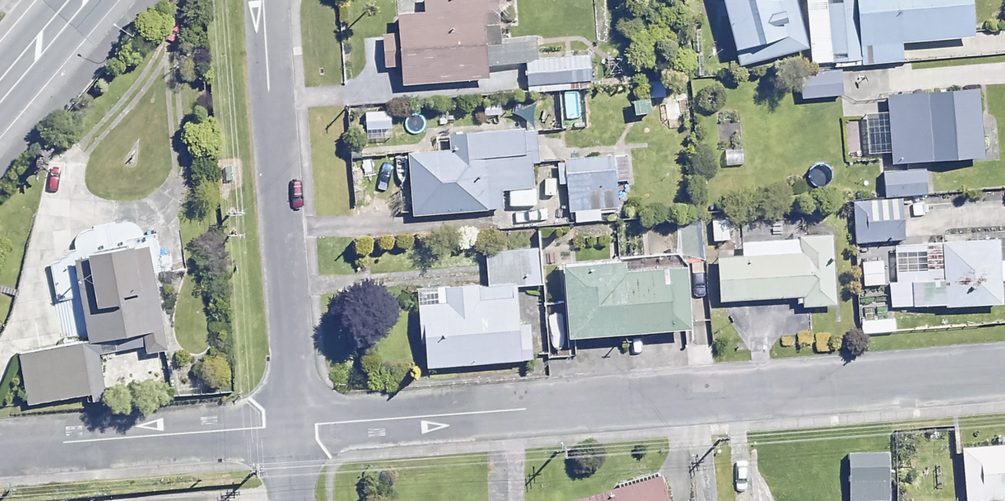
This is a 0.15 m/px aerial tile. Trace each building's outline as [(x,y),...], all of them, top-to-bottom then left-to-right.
[(537,58),(535,35),(497,37),(495,0),(421,0),(421,2),(396,4),(398,33),(383,33),(385,61),(400,60),(401,81),(488,76),(487,61),(527,58),(537,58)] [(791,0),(722,0),(737,63),(803,46),(791,0)] [(808,43),(828,41),(831,66),(902,59),(900,41),(971,34),(968,0),(804,0),(808,43)] [(589,54),(537,58),(527,58),(529,83),(590,79),(589,54)] [(842,94),(840,69),(802,72),(805,97),(842,94)] [(981,154),(975,86),(888,92),(892,148),(891,148),(892,161),(981,154)] [(692,94),(669,95),(670,116),(693,115),(692,94)] [(392,127),(390,108),(363,111),(365,129),(392,127)] [(538,160),(535,124),(431,131),(432,148),(406,150),(411,212),(502,206),(501,188),(534,186),(532,161),(538,160)] [(628,154),(567,155),(569,221),(588,221),(592,208),(615,215),(618,203),(619,181),(629,180),(628,154)] [(925,169),(886,169),(886,193),(925,193),(925,169)] [(903,238),(901,198),(853,201),(856,241),(903,238)] [(732,241),(730,217),(711,219),(713,242),(732,241)] [(835,301),(829,233),(741,241),(742,254),(715,256),(719,300),(796,293),(797,305),(835,301)] [(995,237),(894,243),(896,280),(890,281),(892,307),(999,299),(998,280),(1004,280),(1004,257),(996,258),(995,237)] [(144,346),(163,343),(146,240),(74,252),(88,340),(19,352),(27,402),(90,391),(92,400),(104,397),(96,347),(143,340),(144,346)] [(518,328),(515,287),(539,286),(536,245),(488,249),(490,283),(443,287),(444,301),(422,303),(426,365),(532,358),(530,327),(518,328)] [(621,267),(620,258),(562,262),(567,333),(686,324),(682,262),(621,267)] [(883,259),(861,260),(863,285),(884,284),(883,259)] [(895,331),(894,317),(861,319),(862,333),(895,331)] [(960,448),(964,500),(978,500),(986,500),(1004,500),(1004,444),(960,448)] [(847,453),(848,500),(888,500),(886,452),(847,453)] [(662,486),(585,500),(665,500),(662,486)]
